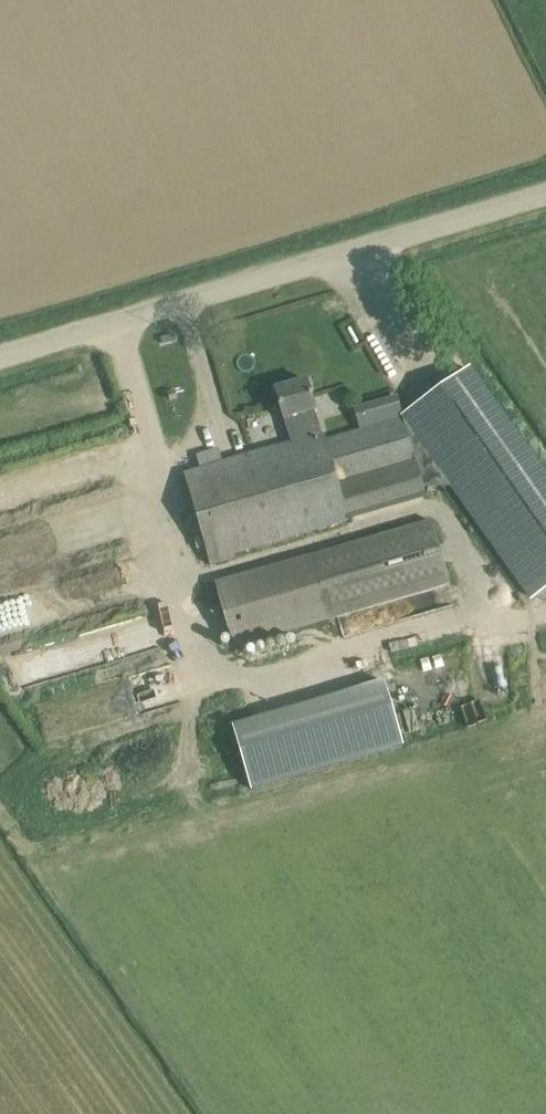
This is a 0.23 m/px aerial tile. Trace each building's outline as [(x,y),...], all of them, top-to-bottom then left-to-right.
[(403,418),(409,439),(414,458),(422,485),(423,487),(456,487),(534,597),(545,589),(545,481),(467,370),(404,414),(406,417),(403,418)] [(308,380),(275,390),(291,444),(324,435),(308,380)] [(397,396),(354,408),(360,430),(403,418),(397,396)] [(360,430),(325,440),(337,480),(414,458),(409,439),(403,418),(360,430)] [(202,470),(184,475),(190,496),(210,564),(234,558),(233,554),(277,541),(282,539),(327,526),(348,520),(337,480),(325,440),(324,435),(291,444),(258,454),(225,463),(202,470)] [(197,454),(202,470),(225,463),(220,448),(197,454)] [(414,458),(337,480),(348,520),(426,498),(423,487),(422,485),(414,458)] [(432,520),(307,556),(326,620),(450,584),(432,520)] [(234,647),(326,620),(307,556),(215,583),(234,647)] [(37,701),(47,740),(71,734),(69,729),(165,704),(157,670),(37,701)] [(235,721),(250,787),(415,748),(400,682),(235,721)]
